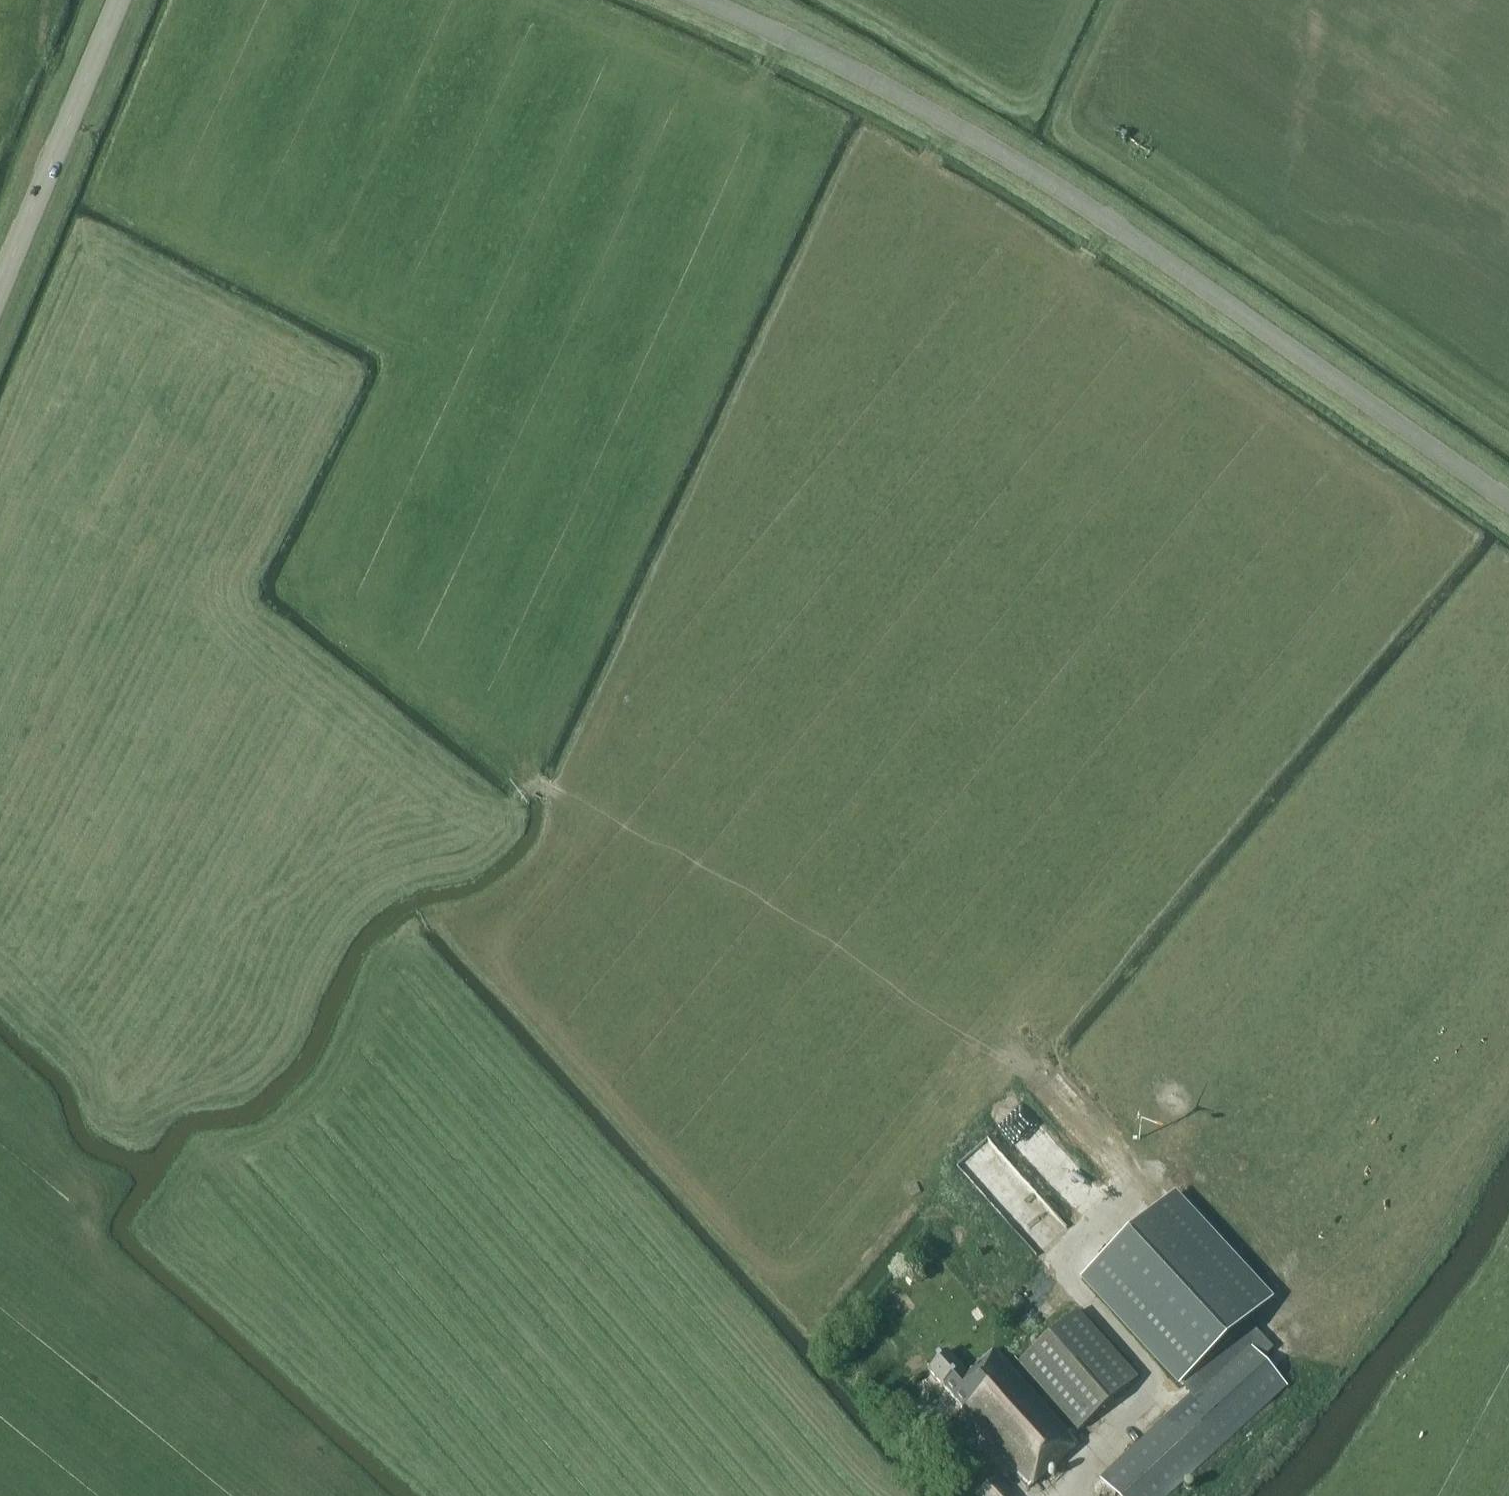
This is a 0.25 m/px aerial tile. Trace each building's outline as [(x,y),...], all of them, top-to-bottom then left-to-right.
[(1264,1361),(1262,1359),(1273,1349),(1248,1323),(1269,1304),(1171,1197),(1082,1279),(1181,1386),(1215,1354),(1225,1365),(1100,1479),(1116,1495),(1168,1495),(1287,1386),(1264,1361)] [(1017,1364),(1077,1432),(1137,1379),(1077,1312),(1017,1364)] [(959,1412),(1027,1490),(1078,1445),(996,1349),(967,1374),(947,1351),(927,1368),(962,1409),(959,1412)] [(973,1494),(975,1495),(1017,1495),(999,1476),(995,1480),(992,1477),(973,1494)]
